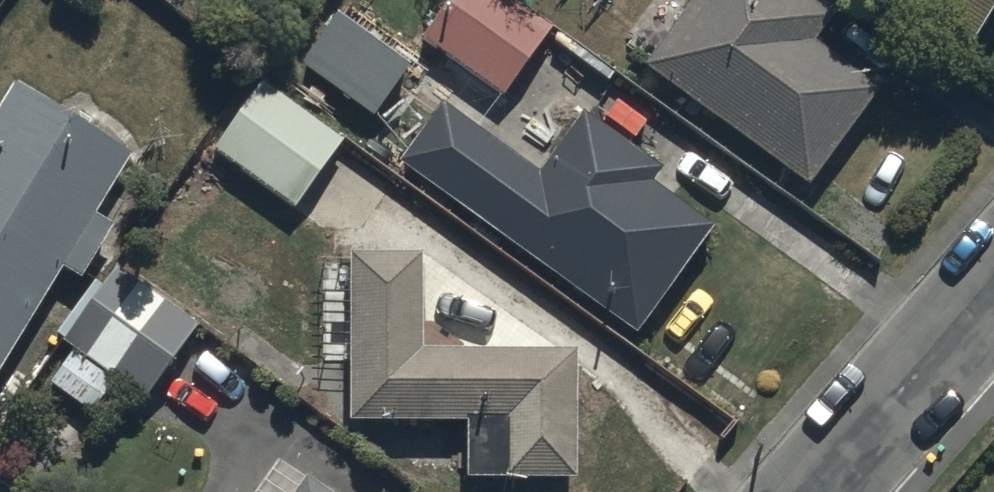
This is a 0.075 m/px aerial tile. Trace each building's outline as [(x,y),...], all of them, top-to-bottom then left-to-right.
[(510,102),(556,40),(500,0),(452,0),(423,39),(510,102)] [(646,69),(817,191),(887,93),(819,45),(836,20),(808,0),(696,0),(646,69)] [(979,48),(993,26),(993,0),(905,0),(979,48)] [(411,61),(337,9),(301,60),(374,112),(411,61)] [(216,148),(303,209),(348,146),(262,84),(216,148)] [(135,159),(15,87),(0,112),(0,386),(135,159)] [(444,107),(400,170),(640,338),(723,221),(581,122),(543,176),(444,107)] [(356,257),(353,427),(514,429),(513,483),(585,484),(588,353),(425,350),(426,258),(356,257)] [(145,416),(207,328),(122,269),(60,353),(145,416)] [(257,491),(345,491),(286,451),(257,491)]
